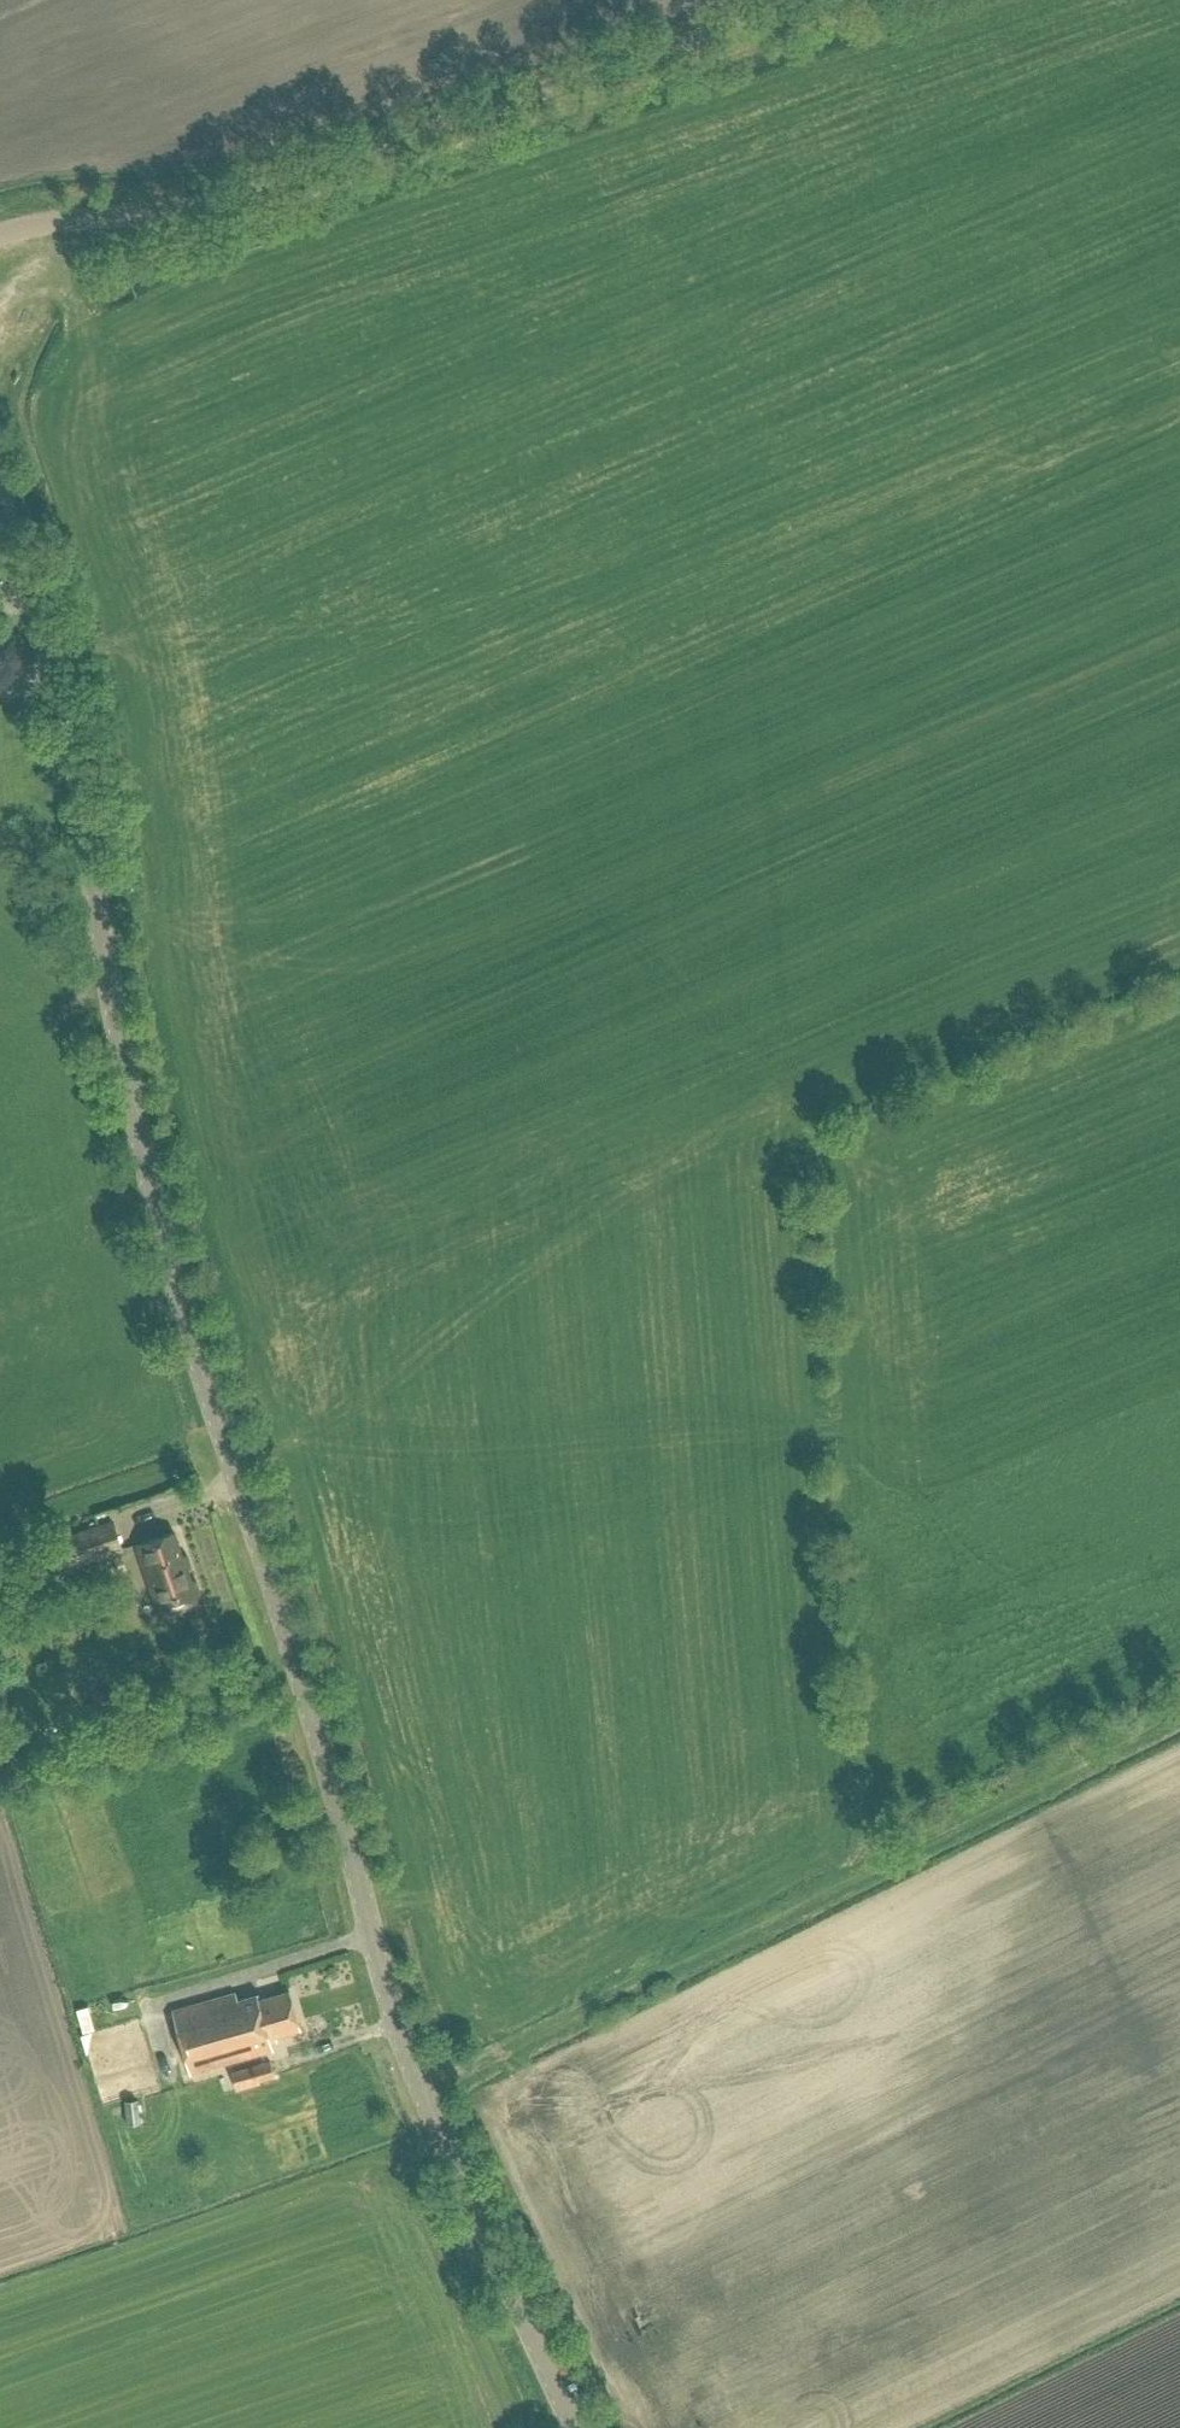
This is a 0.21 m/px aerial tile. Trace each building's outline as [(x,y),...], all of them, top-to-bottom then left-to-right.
[(66,1569),(124,1548),(113,1516),(55,1536),(66,1569)] [(162,1616),(203,1602),(186,1554),(182,1555),(174,1530),(137,1543),(162,1616)] [(192,2074),(274,2050),(272,2042),(278,2040),(277,2036),(302,2028),(290,1990),(259,1999),(257,1992),(238,1998),(236,1991),(173,2010),(192,2074)] [(442,2052),(453,2047),(450,2040),(439,2045),(442,2052)] [(277,2060),(276,2058),(256,2064),(221,2075),(227,2096),(257,2087),(255,2083),(280,2076),(276,2061),(277,2060)] [(113,2124),(126,2122),(122,2101),(109,2103),(113,2124)]
